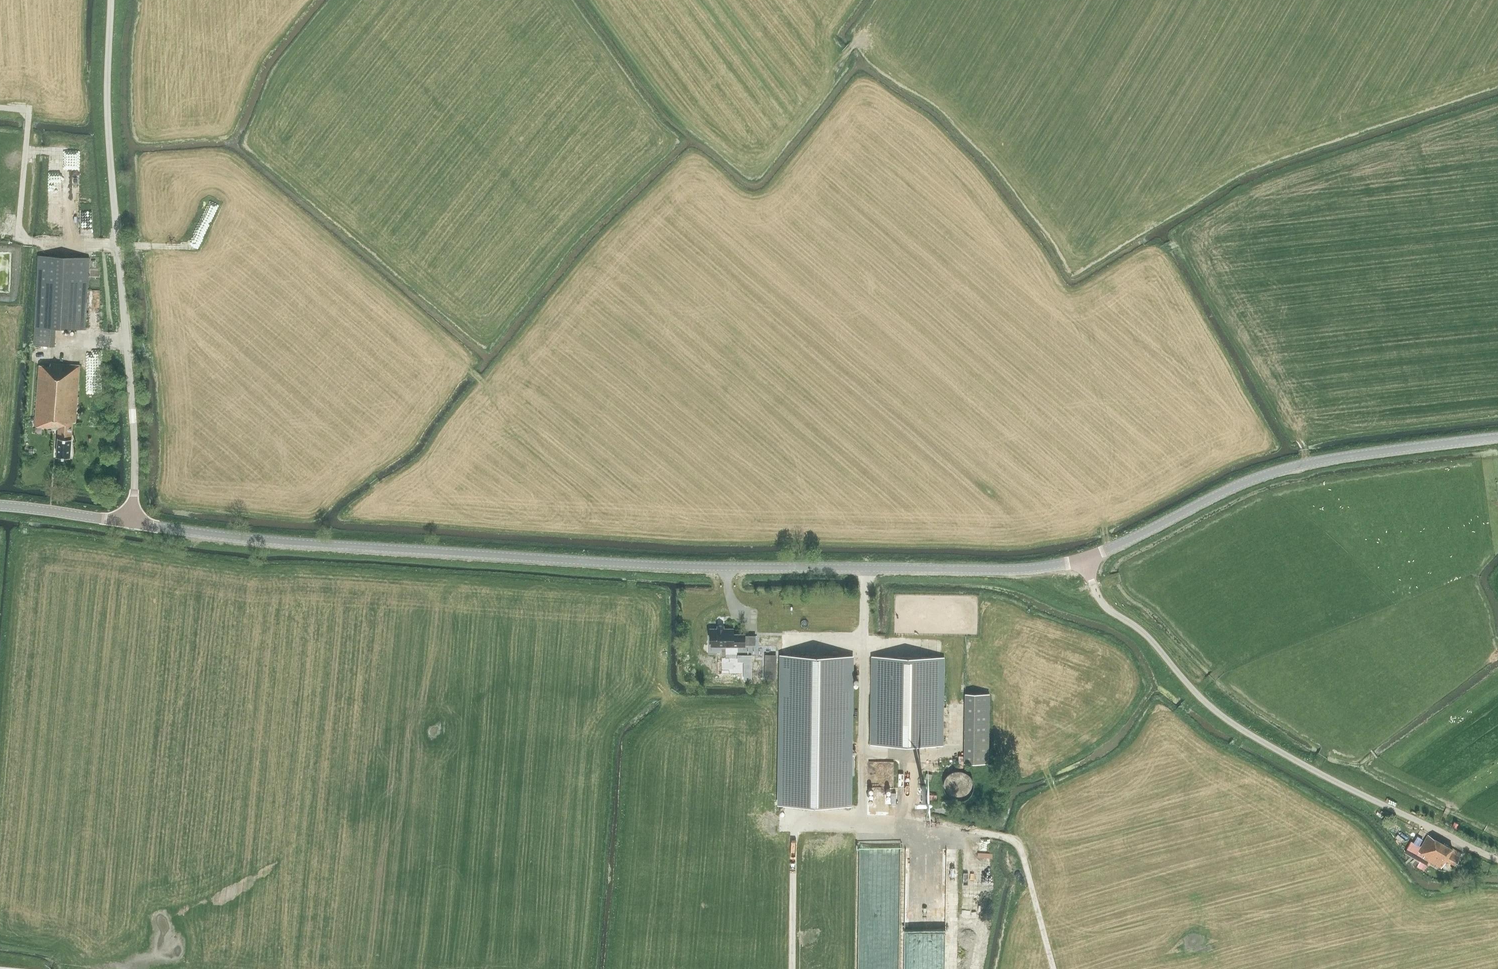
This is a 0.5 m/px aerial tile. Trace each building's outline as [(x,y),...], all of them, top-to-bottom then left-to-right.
[(52,208),(51,208),(50,208),(49,208),(48,208),(46,209),(45,210),(44,211),(43,212),(42,214),(42,215),(42,216),(42,217),(42,218),(42,219),(42,220),(43,222),(44,223),(44,224),(46,225),(47,226),(48,227),(49,227),(50,227),(51,227),(52,227),(54,227),(55,227),(56,226),(57,226),(58,225),(59,224),(60,223),(60,222),(61,220),(61,219),(61,218),(61,216),(61,215),(61,214),(60,212),(59,212),(59,211),(58,210),(57,210),(56,209),(55,208),(54,208),(52,208)] [(86,329),(89,258),(39,255),(35,326),(34,345),(55,346),(56,327),(86,329)] [(76,423),(81,365),(51,363),(51,365),(40,364),(35,426),(59,427),(57,456),(71,457),(73,422),(76,423)] [(717,629),(711,629),(711,647),(726,647),(726,646),(738,646),(738,647),(745,647),(745,645),(755,645),(755,636),(745,636),(745,634),(734,634),(734,629),(724,629),(724,626),(717,626),(717,629)] [(852,656),(782,656),(780,804),(850,805),(852,656)] [(941,744),(943,658),(874,657),(872,743),(941,744)] [(989,693),(965,693),(964,763),(988,763),(989,693)] [(962,819),(961,825),(976,828),(978,823),(962,819)] [(1418,851),(1419,851),(1417,855),(1429,862),(1430,861),(1441,867),(1446,860),(1454,865),(1460,853),(1429,835),(1418,851)] [(917,859),(933,860),(934,847),(918,847),(917,859)] [(954,856),(955,877),(965,877),(964,856),(954,856)] [(963,883),(953,883),(953,900),(963,900),(963,883)]
